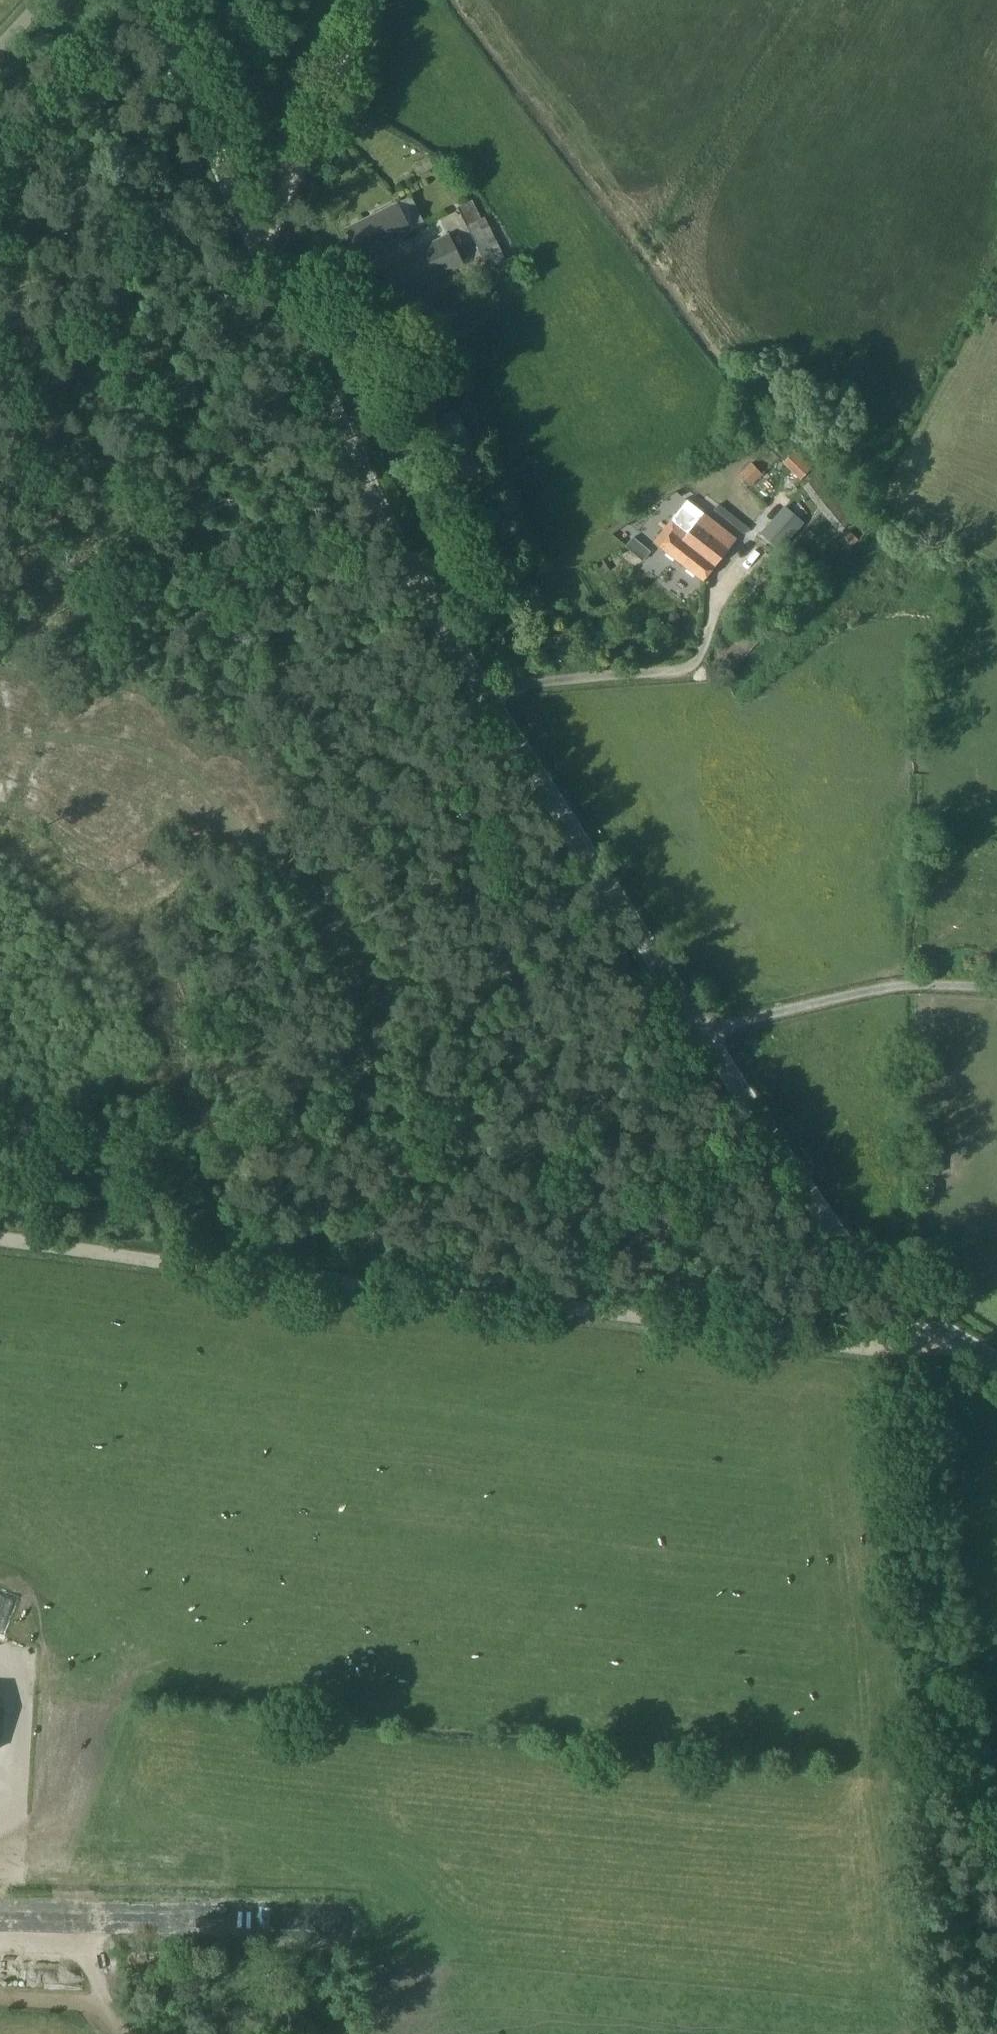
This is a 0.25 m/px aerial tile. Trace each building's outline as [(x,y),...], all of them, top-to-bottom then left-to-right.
[(411,196),(396,203),(396,204),(347,228),(360,256),(410,231),(424,224),(411,196)] [(472,200),(457,207),(488,268),(506,260),(484,216),(481,218),(472,200)] [(449,232),(378,267),(394,300),(464,265),(449,232)] [(795,450),(782,463),(801,480),(813,467),(795,450)] [(855,518),(820,473),(802,487),(838,532),(855,518)] [(785,505),(759,533),(779,550),(804,522),(785,505)] [(682,511),(675,520),(672,517),(653,541),(703,580),(714,566),(714,567),(736,539),(704,513),(696,523),(682,511)] [(926,1198),(936,1198),(936,1188),(926,1188),(926,1198)]
